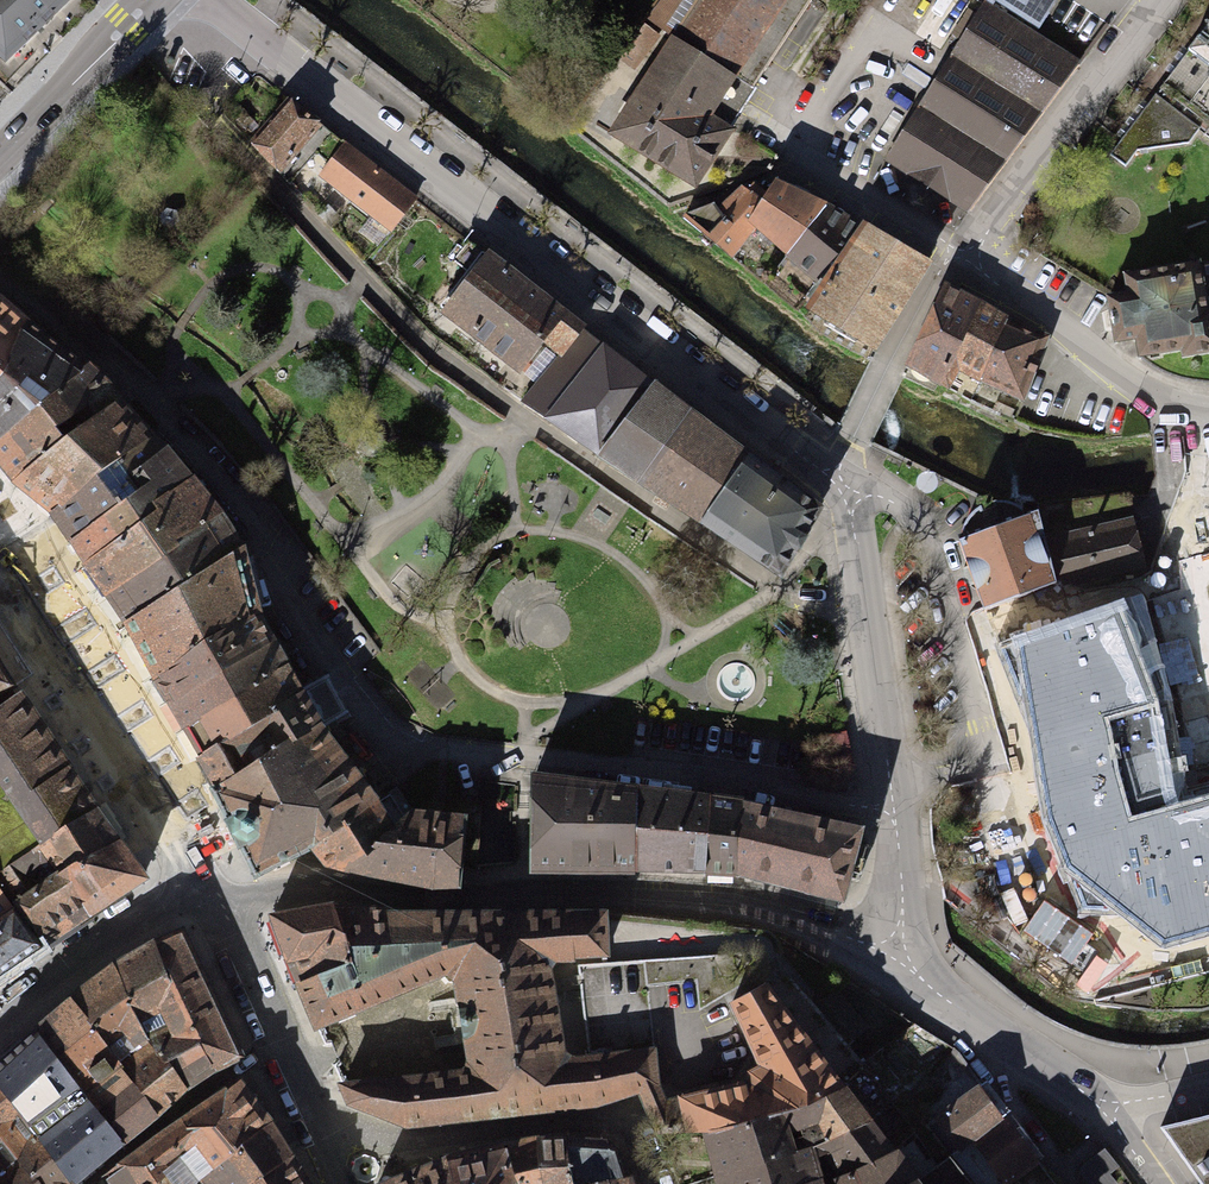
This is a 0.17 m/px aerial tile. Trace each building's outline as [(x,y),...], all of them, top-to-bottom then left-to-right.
[(5,62),(69,0),(0,0),(0,57),(5,62)] [(607,134),(696,190),(736,129),(729,126),(813,0),(661,0),(648,17),(670,36),(607,134)] [(1037,28),(1039,23),(1054,0),(993,0),(1037,28)] [(1082,60),(985,3),(884,160),(967,214),(1082,60)] [(1165,82),(1208,116),(1208,24),(1165,82)] [(620,57),(633,66),(654,36),(640,27),(620,57)] [(1165,82),(1152,96),(1196,130),(1208,139),(1208,116),(1165,82)] [(1152,96),(1109,153),(1124,164),(1138,146),(1187,142),(1196,130),(1152,96)] [(293,98),(250,144),(287,184),(334,132),(293,98)] [(346,141),(324,170),(376,208),(371,214),(391,229),(416,198),(346,141)] [(786,256),(828,204),(776,179),(760,204),(747,222),(755,231),(786,256)] [(755,231),(747,222),(760,204),(739,187),(717,208),(712,204),(681,217),(732,259),(755,231)] [(776,270),(812,297),(865,220),(828,204),(786,256),(776,270)] [(812,297),(804,309),(875,353),(934,262),(865,220),(812,297)] [(472,273),(442,312),(517,370),(541,339),(561,354),(581,329),(469,242),(455,260),(472,273)] [(1201,259),(1123,271),(1126,292),(1105,295),(1113,345),(1136,341),(1139,358),(1183,351),(1184,358),(1208,354),(1208,306),(1201,259)] [(945,282),(904,366),(941,385),(983,302),(945,282)] [(0,301),(0,364),(27,325),(0,301)] [(1011,316),(983,302),(941,385),(950,389),(959,370),(979,380),(1011,316)] [(1051,335),(1011,316),(979,380),(1024,401),(1031,384),(1051,335)] [(86,369),(27,325),(0,364),(0,440),(86,369)] [(598,453),(653,384),(581,329),(561,354),(523,403),(598,453)] [(122,402),(108,386),(86,369),(0,440),(0,463),(16,483),(122,402)] [(701,522),(746,455),(653,384),(598,453),(701,522)] [(16,483),(55,513),(153,436),(122,402),(16,483)] [(153,436),(55,513),(72,541),(138,494),(127,481),(167,450),(153,436)] [(138,494),(72,541),(87,565),(157,512),(153,506),(192,479),(167,450),(127,481),(138,494)] [(746,455),(701,522),(781,575),(820,511),(746,455)] [(87,565),(109,597),(179,549),(176,545),(222,515),(192,479),(153,506),(157,512),(87,565)] [(1126,496),(1039,508),(1040,511),(1059,583),(1076,580),(1076,582),(1145,566),(1126,496)] [(1027,594),(1059,583),(1040,511),(1025,516),(1025,514),(1021,509),(1016,506),(1010,504),(1004,503),(998,502),(993,503),(987,504),(982,507),(976,510),(972,514),(968,519),(965,524),(964,530),(964,536),(965,538),(959,540),(980,598),(986,596),(989,604),(983,606),(985,609),(1026,593),(1027,594)] [(179,549),(109,597),(127,623),(242,549),(222,515),(176,545),(179,549)] [(154,677),(259,615),(246,557),(242,549),(127,623),(154,677)] [(1208,931),(1208,800),(1185,807),(1183,797),(1181,788),(1166,699),(1138,601),(1073,624),(1059,583),(1027,594),(1026,593),(985,609),(984,610),(1034,732),(1048,821),(1050,826),(1053,834),(1056,841),(1084,909),(1122,911),(1164,944),(1208,931)] [(169,700),(273,642),(259,615),(154,677),(169,700)] [(169,700),(185,729),(285,665),(273,642),(169,700)] [(15,685),(0,663),(0,695),(15,685)] [(285,665),(185,729),(201,757),(302,695),(285,665)] [(302,695),(201,757),(200,757),(201,760),(200,761),(199,761),(199,763),(213,790),(318,724),(342,711),(325,682),(302,695)] [(95,809),(57,753),(17,694),(0,706),(0,869),(95,809)] [(254,876),(313,845),(379,802),(318,724),(213,790),(227,820),(226,821),(239,846),(240,846),(254,876)] [(635,871),(636,789),(534,776),(534,792),(533,848),(533,869),(635,871)] [(379,802),(313,845),(328,863),(351,868),(413,812),(397,788),(379,802)] [(711,798),(636,789),(635,871),(704,871),(704,835),(711,798)] [(422,884),(428,885),(424,912),(454,912),(456,884),(457,884),(458,882),(459,869),(459,868),(476,869),(481,802),(432,798),(413,812),(351,868),(375,873),(390,877),(417,883),(422,884)] [(742,803),(711,798),(704,835),(704,871),(737,872),(737,843),(742,803)] [(861,828),(742,803),(737,843),(737,872),(842,899),(861,828)] [(0,869),(0,876),(16,900),(61,870),(119,842),(95,809),(0,869)] [(144,877),(119,842),(61,870),(92,912),(144,877)] [(61,870),(16,900),(44,943),(92,912),(61,870)] [(11,904),(0,890),(0,915),(11,904)] [(16,900),(11,904),(0,915),(0,974),(44,943),(16,900)] [(345,941),(333,906),(273,916),(289,957),(345,941)] [(390,912),(389,909),(353,907),(333,906),(345,941),(353,964),(367,1004),(405,989),(390,912)] [(643,1089),(657,1085),(653,1050),(571,1059),(563,1053),(551,983),(548,967),(554,959),(573,959),(573,954),(606,953),(604,912),(454,912),(424,912),(424,913),(390,912),(405,989),(448,970),(452,974),(456,978),(460,1002),(463,1020),(466,1037),(470,1062),(466,1071),(343,1085),(350,1102),(406,1124),(597,1103),(638,1090),(640,1095),(645,1092),(643,1089)] [(165,937),(115,964),(186,1088),(214,1069),(240,1056),(209,989),(182,931),(165,937)] [(353,964),(345,941),(289,957),(299,981),(353,964)] [(71,998),(157,1114),(186,1088),(115,964),(96,978),(71,998)] [(367,1004),(353,964),(299,981),(316,1025),(344,1014),(367,1004)] [(765,982),(733,1000),(757,1056),(756,1058),(757,1069),(751,1072),(747,1080),(747,1081),(682,1098),(682,1099),(654,1113),(653,1111),(648,1113),(649,1118),(652,1117),(658,1133),(707,1132),(843,1086),(765,982)] [(836,990),(822,1001),(854,1039),(868,1027),(836,990)] [(63,1005),(36,1029),(122,1142),(157,1114),(71,998),(63,1005)] [(0,1061),(0,1087),(73,1183),(122,1142),(36,1029),(27,1037),(0,1061)] [(271,1122),(239,1081),(107,1176),(112,1183),(154,1183),(166,1176),(173,1183),(193,1183),(271,1122)] [(981,1084),(935,1117),(959,1150),(1006,1116),(981,1084)] [(707,1132),(719,1174),(791,1151),(830,1137),(869,1120),(843,1086),(707,1132)] [(39,1183),(72,1183),(73,1183),(0,1087),(0,1134),(39,1183)] [(1006,1116),(959,1150),(952,1154),(974,1183),(978,1183),(979,1183),(995,1183),(1036,1156),(1006,1116)] [(893,1151),(869,1120),(830,1137),(791,1151),(719,1174),(721,1183),(803,1183),(819,1179),(852,1173),(893,1151)] [(271,1122),(193,1183),(249,1183),(292,1153),(271,1122)] [(0,1134),(0,1183),(39,1183),(0,1134)] [(566,1137),(539,1138),(547,1183),(576,1183),(566,1137)] [(566,1137),(576,1183),(598,1183),(629,1177),(617,1148),(607,1140),(566,1137)] [(539,1138),(508,1143),(521,1183),(547,1183),(539,1138)] [(448,1156),(458,1183),(512,1183),(502,1144),(448,1156)] [(1079,1171),(1083,1174),(1090,1183),(1114,1183),(1117,1182),(1109,1171),(1118,1164),(1105,1148),(1082,1165),(1079,1171)] [(1188,1157),(1200,1175),(1207,1183),(1208,1183),(1208,1150),(1188,1157)] [(893,1151),(852,1173),(819,1179),(803,1183),(905,1183),(914,1180),(893,1151)] [(292,1153),(249,1183),(309,1183),(292,1153)] [(952,1154),(916,1182),(914,1180),(905,1183),(974,1183),(952,1154)] [(377,1183),(378,1183),(458,1183),(448,1156),(377,1183)] [(166,1176),(154,1183),(173,1183),(166,1176)]
